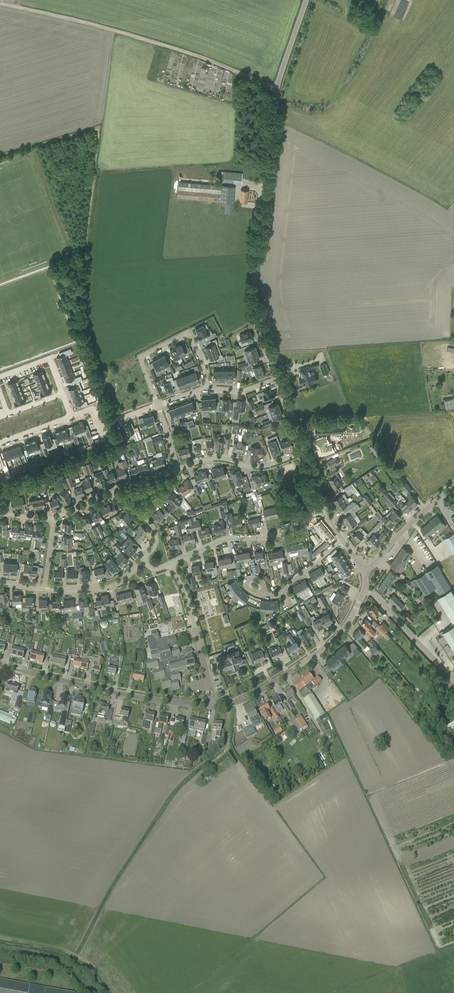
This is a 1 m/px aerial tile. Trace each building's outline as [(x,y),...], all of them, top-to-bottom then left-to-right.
[(241,183),(242,173),(222,171),(221,181),(241,183)] [(178,183),(177,198),(219,202),(220,194),(221,186),(178,183)] [(219,202),(219,203),(226,204),(225,214),(232,214),(234,187),(221,186),(220,194),(219,202)] [(240,201),(247,202),(248,190),(241,190),(240,201)] [(210,202),(210,209),(222,211),(223,204),(210,202)] [(216,336),(214,332),(212,333),(211,331),(208,333),(206,330),(205,330),(203,325),(201,326),(200,326),(198,327),(197,328),(196,329),(199,336),(198,336),(200,340),(208,336),(209,339),(216,336)] [(253,339),(250,331),(239,335),(241,340),(239,341),(241,346),(248,344),(247,341),(253,339)] [(205,348),(207,353),(219,349),(217,344),(217,343),(216,339),(209,341),(211,345),(205,348)] [(175,348),(180,356),(191,350),(189,347),(184,350),(181,345),(175,348)] [(257,352),(257,351),(256,348),(255,346),(244,350),(246,356),(257,352)] [(175,348),(170,350),(176,361),(181,358),(180,356),(175,348)] [(60,356),(56,358),(57,358),(59,364),(68,360),(66,355),(72,353),(70,349),(59,353),(60,356)] [(219,349),(207,353),(209,359),(215,357),(217,361),(223,358),(222,354),(221,354),(219,349)] [(259,358),(258,355),(259,355),(258,352),(257,352),(246,356),(248,362),(259,358)] [(169,364),(164,355),(161,357),(161,356),(158,358),(163,367),(163,368),(167,366),(167,365),(169,364)] [(163,367),(158,358),(155,359),(155,360),(152,362),(156,368),(154,369),(154,368),(150,370),(153,378),(157,377),(156,374),(158,373),(158,371),(160,370),(160,369),(163,367)] [(68,360),(59,364),(61,370),(70,367),(68,360)] [(262,369),(261,364),(258,365),(257,362),(248,366),(245,367),(247,371),(253,369),(256,377),(264,374),(264,372),(263,369),(262,369)] [(329,373),(326,364),(320,366),(323,375),(329,373)] [(70,367),(61,370),(63,376),(72,373),(70,367)] [(314,383),(308,367),(300,370),(302,377),(299,378),(300,379),(299,380),(300,383),(301,383),(302,384),(303,384),(304,384),(305,384),(306,386),(314,383)] [(191,374),(194,382),(199,381),(196,372),(191,374)] [(72,373),(63,376),(66,382),(65,382),(69,381),(71,384),(73,384),(79,381),(82,380),(80,376),(74,378),(72,373)] [(186,375),(189,384),(194,382),(191,374),(186,375)] [(181,377),(184,386),(189,384),(186,375),(181,377)] [(163,383),(166,393),(169,392),(169,393),(172,392),(172,391),(173,390),(170,383),(174,382),(172,376),(166,379),(167,382),(163,383)] [(181,377),(176,379),(179,388),(184,386),(181,377)] [(18,379),(7,383),(9,388),(18,384),(17,382),(19,382),(18,379)] [(74,387),(68,389),(68,390),(70,395),(80,392),(82,391),(79,381),(73,384),(74,387)] [(47,384),(38,388),(39,392),(40,392),(39,392),(39,393),(49,389),(49,388),(47,384)] [(49,389),(39,393),(40,397),(51,393),(49,389)] [(257,394),(259,399),(264,398),(265,401),(271,399),(272,398),(275,397),(273,392),(270,393),(269,389),(263,392),(257,394)] [(80,392),(70,395),(72,400),(82,396),(80,392)] [(22,394),(12,397),(14,401),(14,402),(24,398),(23,398),(22,394)] [(82,396),(72,400),(74,405),(74,406),(80,403),(81,407),(87,405),(86,401),(84,402),(82,396)] [(24,398),(14,402),(16,406),(25,403),(24,398)] [(209,410),(208,398),(207,399),(207,398),(203,398),(203,399),(201,399),(202,409),(205,409),(205,410),(209,410)] [(232,416),(233,407),(233,402),(229,402),(229,399),(226,399),(226,398),(223,398),(222,398),(221,408),(226,409),(226,412),(227,412),(227,416),(232,416)] [(233,407),(232,416),(232,418),(237,418),(238,412),(240,410),(244,411),(245,405),(244,405),(244,400),(244,399),(241,399),(240,400),(237,400),(236,407),(233,407)] [(186,403),(189,412),(193,411),(194,413),(199,411),(197,404),(193,406),(192,401),(189,402),(188,401),(186,403)] [(189,412),(186,403),(183,404),(180,405),(184,414),(189,412)] [(269,413),(280,409),(279,408),(280,408),(279,404),(278,405),(277,403),(268,407),(267,408),(269,413)] [(174,407),(178,416),(184,414),(180,405),(177,407),(177,406),(174,407)] [(178,416),(174,407),(171,408),(172,409),(169,410),(171,417),(168,418),(170,424),(176,422),(175,419),(175,418),(178,416)] [(282,416),(280,409),(269,413),(267,414),(268,414),(269,418),(272,417),(272,419),(282,416)] [(144,421),(139,423),(141,429),(146,427),(146,426),(147,425),(147,426),(148,427),(150,427),(151,427),(151,426),(152,425),(152,423),(156,422),(153,414),(153,415),(152,414),(148,415),(148,416),(143,418),(144,421)] [(79,423),(77,424),(80,432),(85,431),(88,439),(92,437),(87,425),(84,426),(83,422),(82,422),(81,421),(79,422),(79,423)] [(125,425),(124,425),(128,435),(134,433),(136,439),(141,438),(137,426),(133,428),(131,423),(129,424),(129,423),(128,423),(127,423),(125,424),(125,425)] [(73,430),(70,431),(71,433),(73,439),(75,444),(79,443),(76,434),(80,432),(77,424),(71,426),(73,430)] [(233,428),(232,433),(236,433),(242,434),(243,429),(240,428),(240,427),(234,426),(233,426),(233,428)] [(61,430),(60,430),(63,440),(64,442),(73,439),(71,433),(68,434),(66,428),(64,429),(63,428),(61,429),(61,430)] [(57,438),(54,439),(55,443),(56,445),(59,444),(58,441),(63,440),(60,430),(55,432),(57,438)] [(49,434),(42,437),(45,446),(55,443),(54,439),(54,438),(51,439),(49,435),(49,434)] [(212,446),(211,441),(205,441),(205,440),(205,437),(205,434),(201,435),(202,438),(201,438),(202,440),(203,448),(206,448),(206,450),(210,449),(210,451),(212,450),(212,446)] [(279,452),(276,445),(279,444),(276,435),(271,437),(272,441),(269,442),(270,446),(269,446),(269,447),(268,448),(270,451),(270,450),(272,455),(275,454),(278,453),(278,452),(279,452)] [(162,441),(160,436),(152,439),(154,444),(162,441)] [(228,449),(229,448),(229,445),(229,443),(230,438),(230,437),(224,436),(223,441),(221,440),(220,442),(216,442),(216,446),(216,450),(217,450),(217,451),(219,451),(220,451),(224,451),(224,448),(228,449)] [(281,442),(284,450),(293,447),(291,444),(295,443),(292,436),(289,437),(289,439),(281,442)] [(318,440),(314,441),(316,446),(315,446),(317,451),(318,451),(319,455),(324,453),(324,454),(333,451),(331,445),(328,446),(326,443),(328,442),(325,437),(317,440),(318,440)] [(202,440),(201,438),(194,439),(195,443),(193,444),(194,449),(195,454),(198,453),(197,452),(200,451),(200,449),(203,448),(202,440)] [(36,439),(30,441),(34,451),(35,454),(41,452),(40,451),(43,450),(43,449),(41,444),(38,445),(36,439)] [(27,449),(24,450),(26,456),(29,455),(28,453),(34,451),(30,441),(25,443),(27,449)] [(233,445),(232,450),(236,451),(240,452),(240,451),(244,452),(245,445),(241,444),(241,442),(237,442),(237,444),(233,443),(233,445)] [(369,447),(376,456),(383,452),(376,442),(369,447)] [(179,449),(180,453),(181,457),(191,455),(188,444),(185,445),(185,448),(179,449)] [(20,445),(15,447),(19,456),(24,454),(20,445)] [(255,447),(251,447),(251,449),(250,454),(251,454),(250,458),(252,458),(253,459),(255,459),(256,459),(258,459),(258,457),(261,457),(265,455),(264,451),(262,447),(260,448),(259,448),(259,447),(258,446),(257,446),(256,446),(255,446),(255,447)] [(6,450),(2,452),(5,461),(10,459),(6,450)] [(162,456),(157,458),(159,468),(162,467),(165,466),(164,460),(167,459),(165,454),(162,455),(162,456)] [(119,467),(116,469),(118,474),(119,479),(127,476),(126,471),(125,469),(128,468),(127,464),(124,456),(121,457),(122,460),(120,461),(122,466),(119,467)] [(159,468),(157,458),(154,458),(153,457),(147,459),(149,464),(152,463),(154,469),(157,468),(157,469),(159,468)] [(335,457),(326,463),(330,469),(334,466),(339,463),(335,457)] [(2,465),(6,477),(11,476),(4,458),(0,460),(0,459),(0,465),(2,465)] [(150,471),(146,461),(146,459),(144,460),(143,460),(143,459),(137,461),(138,464),(141,473),(144,472),(144,473),(150,471)] [(141,473),(138,464),(132,466),(131,464),(129,465),(130,467),(129,467),(133,477),(138,475),(138,474),(141,473)] [(330,472),(329,473),(331,476),(333,478),(329,480),(334,489),(339,486),(341,485),(339,481),(340,480),(336,473),(338,472),(336,469),(334,466),(330,469),(330,472)] [(225,475),(222,467),(216,469),(215,468),(211,470),(215,479),(216,478),(217,480),(222,478),(222,476),(225,475)] [(113,472),(108,474),(106,468),(101,470),(104,477),(107,476),(109,482),(116,480),(113,472)] [(243,478),(241,475),(240,475),(239,471),(234,472),(233,470),(229,472),(232,479),(233,478),(234,483),(235,485),(239,484),(241,483),(244,490),(250,488),(247,481),(245,482),(244,481),(242,478),(243,478)] [(203,484),(199,471),(196,472),(197,474),(194,475),(195,480),(196,483),(200,482),(201,485),(203,484)] [(199,471),(203,484),(206,483),(205,480),(208,479),(205,471),(202,472),(201,471),(199,471)] [(105,483),(101,473),(101,472),(100,472),(99,472),(93,474),(96,483),(97,483),(98,486),(105,483)] [(268,482),(267,481),(268,480),(267,479),(266,478),(264,474),(260,475),(260,474),(251,478),(255,489),(261,487),(260,485),(268,482)] [(83,483),(86,492),(91,491),(90,490),(93,489),(91,484),(88,476),(85,477),(86,482),(83,483)] [(193,489),(190,485),(191,484),(191,483),(187,479),(182,483),(183,484),(178,488),(184,496),(193,489)] [(401,486),(407,493),(411,490),(406,482),(401,486)] [(84,495),(83,490),(81,486),(80,483),(76,484),(77,485),(73,487),(75,493),(77,497),(84,495)] [(352,483),(345,488),(347,491),(351,489),(352,491),(356,488),(352,483)] [(70,495),(67,489),(59,492),(63,504),(70,501),(68,496),(70,495)] [(334,500),(337,505),(344,500),(341,495),(345,493),(343,490),(337,494),(339,497),(334,500)] [(386,491),(383,494),(385,496),(394,505),(397,503),(393,499),(395,498),(389,492),(388,493),(386,491)] [(170,511),(172,512),(182,501),(178,498),(172,493),(166,499),(170,503),(167,507),(170,511)] [(59,494),(52,497),(53,500),(49,501),(52,510),(60,507),(58,503),(62,501),(59,494)] [(366,494),(362,498),(368,506),(371,504),(373,503),(366,494)] [(410,499),(407,501),(413,508),(417,504),(415,502),(416,501),(413,497),(410,494),(407,496),(410,499)] [(18,495),(16,496),(18,507),(24,506),(22,497),(18,498),(18,495)] [(385,496),(382,498),(392,508),(394,505),(385,496)] [(41,498),(38,499),(39,508),(45,507),(44,504),(47,503),(46,497),(41,498)] [(413,508),(407,501),(407,502),(404,498),(398,503),(404,510),(405,510),(408,512),(413,508)] [(39,508),(38,499),(34,500),(34,499),(29,500),(30,506),(33,506),(33,509),(39,508)] [(337,505),(336,506),(340,511),(346,506),(345,504),(350,502),(347,499),(345,500),(344,500),(337,505)] [(101,509),(104,516),(108,514),(109,516),(117,512),(113,504),(109,506),(108,504),(101,509)] [(170,513),(163,507),(160,510),(159,509),(157,511),(156,511),(152,516),(162,525),(164,523),(161,520),(165,515),(167,516),(170,513)] [(277,516),(275,507),(263,510),(265,519),(277,516)] [(388,514),(396,522),(401,517),(393,509),(390,511),(388,514)] [(93,514),(91,515),(95,522),(97,521),(98,522),(103,520),(98,510),(93,513),(93,514)] [(376,516),(378,519),(379,519),(379,520),(383,517),(378,511),(374,514),(376,516)] [(131,519),(126,512),(122,515),(120,512),(114,517),(119,523),(122,521),(125,524),(131,519)] [(357,516),(355,514),(352,517),(350,513),(343,518),(345,521),(343,522),(345,524),(353,519),(357,516)] [(396,522),(388,514),(385,516),(382,519),(390,527),(396,522)] [(189,542),(195,541),(192,530),(195,529),(193,522),(192,516),(188,518),(190,527),(186,529),(187,534),(183,535),(185,545),(189,544),(189,543),(189,542)] [(249,524),(249,526),(260,524),(258,516),(248,519),(249,523),(248,523),(248,524),(249,524)] [(434,537),(431,534),(438,528),(440,531),(446,526),(438,516),(420,529),(426,537),(427,537),(430,541),(430,540),(431,540),(433,539),(433,538),(434,537)] [(86,518),(85,517),(80,519),(85,529),(90,526),(89,525),(91,524),(87,517),(86,518)] [(229,520),(231,527),(242,525),(240,517),(229,520)] [(357,523),(360,526),(361,526),(368,520),(366,517),(357,523)] [(353,519),(345,524),(346,526),(348,525),(350,528),(357,524),(353,519)] [(215,533),(216,533),(216,534),(220,533),(219,532),(225,531),(222,520),(218,520),(219,524),(214,525),(215,530),(214,530),(214,532),(215,531),(215,533)] [(66,530),(66,533),(74,533),(74,526),(71,526),(71,521),(67,521),(67,523),(62,523),(62,530),(66,530)] [(6,523),(1,523),(0,522),(0,532),(4,532),(4,536),(10,536),(10,534),(10,529),(6,529),(6,523)] [(316,526),(316,527),(319,530),(328,540),(327,541),(327,542),(329,541),(334,537),(320,522),(316,526)] [(15,537),(20,538),(21,530),(18,530),(19,524),(12,523),(10,532),(15,533),(15,537)] [(134,530),(137,533),(139,531),(143,535),(147,531),(140,524),(134,530)] [(180,546),(178,537),(181,536),(178,524),(173,525),(174,529),(175,529),(176,534),(173,535),(174,538),(169,540),(170,543),(170,544),(169,544),(169,545),(169,547),(170,547),(171,547),(171,548),(177,546),(177,547),(180,546)] [(21,530),(20,538),(26,539),(26,534),(31,535),(32,526),(25,525),(24,531),(21,530)] [(103,533),(99,525),(95,527),(99,534),(103,543),(107,541),(105,538),(104,539),(101,533),(103,533)] [(379,528),(376,525),(370,531),(373,534),(366,541),(374,548),(386,535),(383,532),(379,537),(375,533),(379,528)] [(361,526),(360,526),(355,530),(357,532),(353,537),(358,542),(363,536),(360,533),(364,529),(361,526)] [(198,530),(200,538),(210,536),(208,528),(198,530)] [(42,540),(44,530),(36,529),(36,531),(33,530),(32,538),(30,550),(33,551),(33,549),(34,539),(35,539),(35,537),(39,537),(39,539),(42,540)] [(137,533),(134,536),(135,537),(134,538),(138,542),(139,541),(140,542),(145,537),(143,535),(139,531),(137,533)] [(453,534),(445,539),(453,554),(453,535),(453,534)] [(128,552),(131,555),(137,549),(132,545),(135,542),(130,538),(125,544),(127,545),(124,548),(128,552)] [(298,544),(296,544),(297,551),(298,554),(298,556),(302,555),(302,556),(308,555),(309,561),(312,559),(311,550),(308,551),(307,549),(307,547),(306,542),(303,543),(303,541),(298,542),(298,544)] [(327,541),(316,550),(319,553),(320,552),(321,551),(327,546),(329,544),(327,542),(327,541)] [(122,548),(117,542),(113,546),(118,551),(122,548)] [(296,544),(286,546),(287,551),(287,553),(288,553),(289,556),(298,554),(297,551),(296,544)] [(403,547),(390,565),(397,571),(402,563),(404,565),(408,560),(412,554),(403,547)] [(334,562),(343,556),(341,552),(341,551),(338,553),(335,549),(330,554),(332,556),(331,557),(334,562)] [(282,559),(283,559),(281,550),(274,551),(276,563),(277,563),(277,564),(280,563),(280,562),(282,561),(282,559)] [(264,561),(267,561),(265,553),(262,554),(262,551),(254,553),(257,565),(261,564),(264,563),(264,561)] [(274,564),(276,563),(274,551),(268,552),(269,562),(273,561),(274,564)] [(116,559),(122,565),(128,560),(121,552),(118,554),(119,556),(116,559)] [(245,566),(243,553),(236,554),(237,559),(237,562),(242,561),(243,566),(245,566)] [(111,572),(118,566),(110,556),(105,559),(106,561),(104,563),(111,572)] [(336,566),(346,561),(343,556),(334,562),(336,566)] [(220,570),(222,569),(222,567),(226,566),(224,558),(218,559),(220,570)] [(217,573),(216,565),(213,565),(212,561),(204,562),(205,567),(207,574),(211,574),(211,573),(211,572),(213,573),(217,573)] [(349,565),(346,561),(336,566),(339,571),(349,565)] [(32,570),(33,564),(24,563),(23,573),(28,574),(29,569),(32,570)] [(438,564),(426,572),(429,579),(442,571),(438,564)] [(196,573),(197,579),(202,578),(200,570),(199,565),(191,567),(193,574),(196,573)] [(348,572),(351,570),(349,565),(339,571),(343,579),(349,576),(348,572)] [(80,567),(81,570),(81,575),(82,580),(89,579),(89,575),(88,575),(87,569),(84,570),(83,567),(80,567)] [(101,575),(104,575),(103,570),(103,567),(94,569),(95,573),(96,578),(101,577),(101,575)] [(321,567),(315,571),(323,585),(326,583),(323,578),(326,576),(329,574),(328,573),(325,568),(322,570),(321,567)] [(59,571),(54,571),(54,580),(63,579),(63,575),(63,568),(59,568),(59,571)] [(37,576),(37,571),(36,571),(36,570),(32,570),(29,569),(28,574),(28,577),(35,578),(35,576),(37,576)] [(67,570),(67,580),(76,580),(76,569),(67,570)] [(390,570),(383,581),(390,586),(393,581),(396,583),(400,577),(390,570)] [(309,573),(309,574),(314,583),(317,581),(320,586),(323,585),(315,571),(309,574),(309,573)] [(426,572),(411,582),(414,585),(423,595),(435,588),(429,579),(426,572)] [(193,576),(188,577),(190,588),(197,587),(197,584),(195,584),(193,576)] [(237,585),(234,580),(227,583),(230,589),(237,585)] [(310,589),(305,580),(299,584),(307,598),(310,596),(307,591),(310,589)] [(390,586),(383,581),(378,589),(388,596),(391,591),(388,589),(390,586)] [(153,593),(154,596),(158,594),(154,582),(146,585),(150,594),(153,593)] [(307,598),(299,584),(293,587),(293,586),(293,587),(298,596),(301,594),(304,599),(307,598)] [(240,589),(237,585),(230,589),(234,594),(240,589)] [(319,591),(321,593),(332,587),(331,585),(319,591)] [(339,591),(338,590),(331,601),(340,606),(344,599),(342,599),(344,596),(349,588),(343,585),(339,591)] [(134,589),(136,593),(139,601),(147,598),(142,586),(134,589)] [(244,593),(240,589),(234,594),(239,599),(244,593)] [(453,593),(451,589),(441,596),(438,597),(453,625),(453,594),(453,593)] [(0,592),(0,604),(6,603),(5,600),(8,599),(7,596),(6,591),(0,592)] [(131,591),(123,593),(126,603),(128,602),(127,600),(133,598),(131,591)] [(126,603),(123,593),(116,595),(118,602),(117,602),(118,605),(121,604),(120,602),(124,601),(125,603),(126,603)] [(245,603),(249,596),(244,593),(239,599),(245,603)] [(21,594),(12,595),(12,600),(13,605),(16,605),(16,606),(21,606),(21,602),(21,599),(21,594)] [(399,610),(404,606),(393,594),(388,599),(399,610)] [(100,596),(101,599),(103,608),(106,608),(105,604),(110,603),(110,597),(108,597),(107,595),(100,596)] [(327,605),(321,595),(317,597),(323,607),(327,605)] [(26,602),(22,603),(23,608),(23,611),(28,611),(28,608),(33,608),(33,605),(33,602),(33,597),(25,597),(26,602)] [(42,600),(42,599),(38,599),(39,611),(42,611),(42,608),(47,608),(47,605),(47,600),(42,600)] [(51,608),(56,608),(56,610),(60,610),(59,604),(59,599),(50,600),(51,605),(51,608)] [(89,610),(88,607),(88,604),(87,599),(78,600),(79,605),(80,611),(84,610),(84,611),(89,610)] [(74,611),(73,608),(72,600),(63,601),(64,609),(64,612),(74,611)] [(369,610),(375,618),(379,615),(377,613),(380,610),(375,605),(369,610)] [(324,615),(320,618),(324,625),(332,621),(325,609),(322,610),(324,615)] [(324,625),(320,618),(316,620),(313,615),(310,617),(317,629),(324,625)] [(366,630),(372,636),(376,632),(370,626),(372,624),(366,618),(361,623),(367,629),(366,630)] [(380,625),(385,632),(389,629),(383,622),(380,625)] [(376,627),(384,636),(387,634),(378,625),(376,627)] [(437,639),(443,647),(444,646),(445,649),(444,650),(449,657),(453,654),(453,625),(443,632),(442,631),(440,632),(442,636),(437,639)] [(302,629),(297,631),(299,634),(298,634),(301,639),(304,643),(310,639),(309,637),(310,636),(310,637),(314,635),(311,631),(309,628),(307,629),(306,627),(302,629)] [(369,648),(360,638),(365,634),(359,628),(353,634),(358,640),(357,642),(366,651),(369,648)] [(165,680),(162,681),(163,688),(171,686),(171,690),(179,688),(178,683),(181,682),(178,673),(175,673),(174,670),(186,667),(186,668),(194,666),(191,653),(192,653),(191,649),(191,650),(186,651),(187,655),(188,654),(189,657),(184,659),(182,652),(179,653),(178,648),(171,650),(170,650),(171,649),(171,648),(172,648),(172,647),(173,647),(174,646),(175,646),(176,645),(176,643),(174,636),(159,640),(156,631),(151,633),(152,637),(146,638),(150,652),(151,654),(153,661),(149,662),(149,659),(145,660),(146,663),(145,663),(147,670),(158,667),(159,670),(154,671),(155,679),(164,677),(165,680)] [(4,653),(6,644),(9,645),(9,643),(11,637),(11,635),(12,634),(8,633),(6,642),(0,640),(0,652),(4,653)] [(300,647),(297,643),(295,641),(289,633),(286,635),(291,642),(286,646),(288,649),(291,653),(293,654),(294,653),(294,651),(300,647)] [(29,660),(36,662),(38,654),(39,649),(41,643),(38,642),(37,648),(36,654),(31,652),(29,660)] [(345,644),(335,652),(343,662),(346,660),(343,657),(351,651),(345,644)] [(370,649),(375,656),(380,651),(375,645),(370,649)] [(269,649),(273,658),(283,653),(279,646),(274,648),(274,647),(269,649)] [(356,646),(352,650),(356,655),(360,651),(356,646)] [(10,656),(16,657),(18,649),(12,648),(10,656)] [(244,650),(249,663),(265,657),(261,648),(251,652),(250,648),(244,650)] [(18,649),(16,657),(22,659),(24,651),(18,649)] [(217,663),(218,667),(219,669),(221,669),(221,670),(223,670),(231,667),(231,668),(232,668),(232,669),(237,667),(237,666),(247,663),(245,658),(244,658),(241,660),(241,658),(241,656),(240,655),(239,654),(238,650),(231,652),(230,651),(228,652),(228,653),(226,654),(227,654),(218,657),(219,659),(216,660),(217,663)] [(72,667),(80,669),(82,662),(81,662),(78,662),(79,657),(74,656),(75,652),(72,651),(71,656),(70,660),(74,660),(73,662),(72,667)] [(51,664),(58,665),(61,654),(53,652),(51,664)] [(343,662),(335,652),(325,660),(331,667),(338,661),(341,664),(343,662)] [(61,654),(58,665),(64,667),(67,655),(61,654)] [(82,662),(80,669),(87,670),(88,665),(89,662),(91,663),(92,658),(87,657),(87,658),(82,657),(81,662),(82,662)] [(118,663),(110,662),(108,667),(107,674),(115,675),(116,669),(120,670),(123,658),(120,657),(118,663)] [(102,666),(103,660),(98,659),(98,660),(94,659),(94,658),(92,658),(91,663),(91,664),(93,664),(93,666),(92,671),(100,672),(100,667),(101,666),(102,666)] [(329,669),(325,672),(329,677),(333,674),(329,669)] [(302,698),(303,699),(312,694),(310,691),(322,681),(318,676),(314,679),(308,672),(294,685),(302,698)] [(144,676),(145,673),(141,673),(141,675),(134,674),(133,679),(143,681),(144,676)] [(12,711),(16,712),(20,694),(17,693),(19,686),(11,684),(9,691),(10,691),(9,695),(16,697),(12,711)] [(293,701),(295,704),(298,701),(295,695),(290,688),(287,690),(287,691),(283,693),(287,700),(292,697),(294,700),(293,701)] [(35,695),(36,691),(30,689),(28,695),(23,694),(22,701),(27,702),(27,701),(32,702),(33,698),(35,698),(36,695),(35,695)] [(39,695),(37,707),(41,708),(42,704),(48,705),(49,701),(50,702),(51,698),(50,698),(51,694),(43,692),(42,696),(39,695)] [(58,701),(57,706),(63,708),(59,726),(65,727),(69,705),(68,705),(68,703),(67,703),(68,697),(64,696),(61,695),(61,696),(60,696),(59,701),(58,701)] [(278,697),(271,701),(273,705),(275,707),(274,708),(277,713),(281,711),(279,709),(282,708),(280,704),(282,703),(281,701),(278,697)] [(82,713),(83,707),(82,706),(82,705),(83,705),(84,701),(75,699),(74,703),(74,705),(73,704),(71,710),(72,710),(72,713),(72,714),(78,715),(78,712),(82,713)] [(289,702),(286,704),(291,711),(294,709),(289,702)] [(107,715),(109,707),(104,706),(105,704),(103,704),(98,703),(97,708),(99,708),(98,714),(104,715),(103,721),(110,722),(111,716),(107,715)] [(270,709),(269,708),(267,704),(260,707),(263,712),(265,716),(267,714),(266,711),(270,709)] [(291,711),(286,704),(282,706),(287,714),(291,711)] [(270,711),(276,720),(279,718),(273,708),(270,711)] [(118,726),(119,722),(123,723),(123,727),(127,728),(128,724),(126,723),(129,711),(121,709),(119,718),(114,717),(112,725),(118,726)] [(254,710),(247,714),(249,718),(252,725),(262,720),(259,714),(257,715),(257,714),(254,710)] [(152,723),(154,715),(150,714),(150,713),(147,713),(145,720),(143,720),(141,728),(145,729),(146,725),(148,726),(149,722),(152,723)] [(328,716),(326,714),(325,714),(317,720),(316,721),(318,724),(328,716)] [(155,728),(154,733),(160,735),(163,724),(166,725),(168,717),(160,715),(157,728),(155,728)] [(302,717),(296,721),(302,729),(307,726),(302,717)] [(168,736),(167,741),(170,742),(172,732),(173,732),(174,729),(179,730),(179,728),(182,728),(183,720),(176,718),(175,721),(171,720),(170,725),(170,727),(168,736)] [(188,729),(196,731),(198,721),(190,719),(188,729)] [(198,721),(196,731),(203,732),(205,722),(198,721)] [(302,729),(296,721),(291,724),(297,732),(302,729)] [(212,736),(215,736),(220,737),(221,723),(213,723),(212,730),(212,736)] [(243,730),(247,739),(257,734),(252,725),(243,730)] [(33,727),(30,741),(36,742),(39,728),(33,727)] [(280,727),(273,731),(276,735),(282,731),(280,727)] [(446,731),(451,739),(453,738),(453,734),(453,733),(451,728),(446,731)] [(212,736),(212,730),(211,733),(208,733),(207,735),(205,746),(210,747),(211,739),(215,740),(215,736),(212,736)] [(75,992),(0,979),(0,992),(75,992)]
